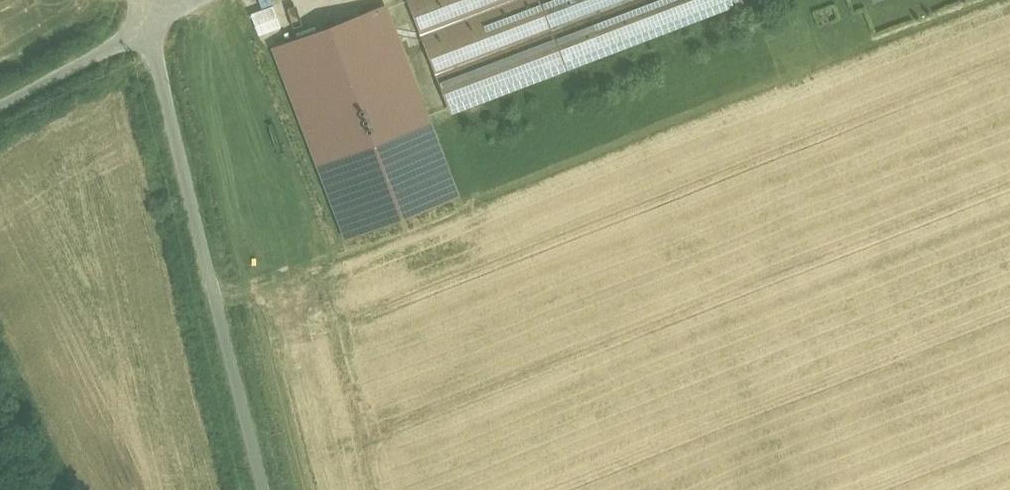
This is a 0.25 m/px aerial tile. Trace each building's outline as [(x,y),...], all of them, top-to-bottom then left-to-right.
[(741,0),(407,0),(449,111),(741,1),(741,0)] [(348,235),(458,192),(385,7),(275,50),(348,235)]
